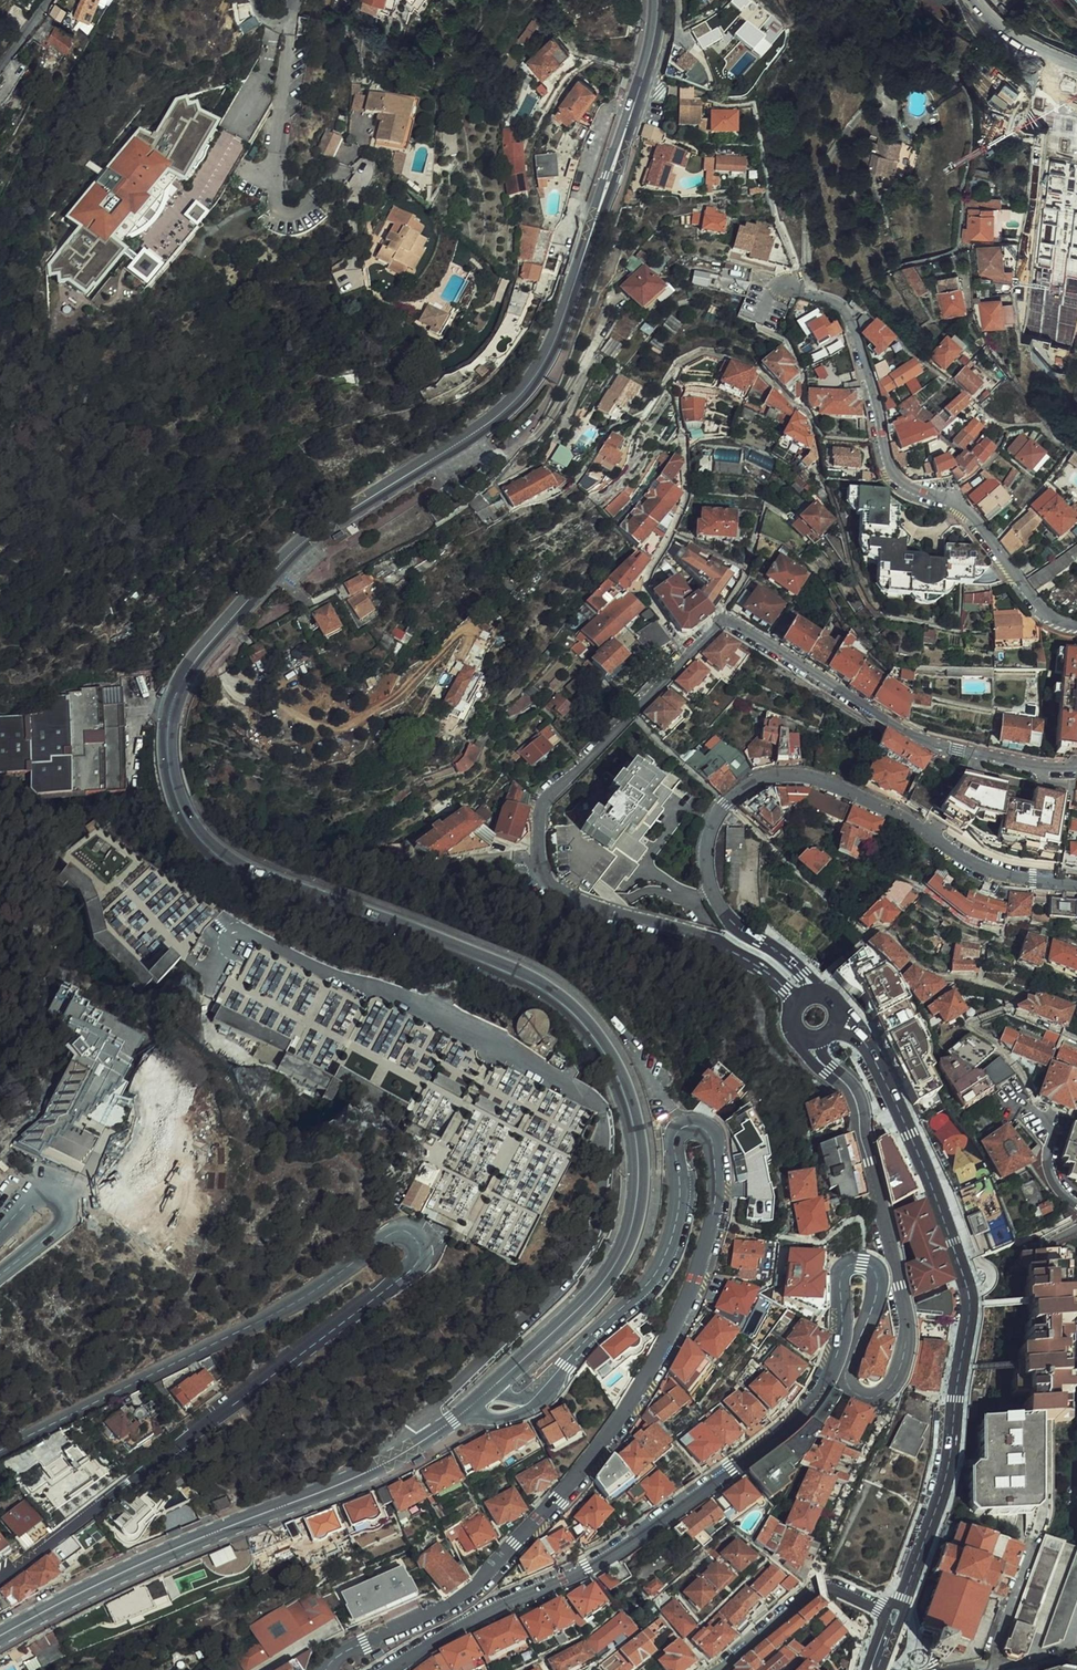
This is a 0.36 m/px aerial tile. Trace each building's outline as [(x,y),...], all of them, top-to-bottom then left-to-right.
[(77,15),(75,13),(82,0),(79,0),(74,8),(71,12),(69,14),(75,18),(77,15)] [(75,13),(77,15),(85,19),(95,0),(105,6),(111,0),(82,0),(75,13)] [(339,1),(340,3),(340,5),(342,6),(343,7),(345,8),(347,8),(349,8),(351,7),(353,6),(354,4),(355,2),(355,0),(339,0),(339,1)] [(380,5),(391,8),(393,0),(362,0),(362,1),(365,2),(380,5)] [(730,3),(735,8),(743,0),(733,0),(730,3)] [(941,21),(948,14),(934,0),(932,0),(930,1),(929,0),(921,0),(923,4),(941,21)] [(996,9),(1001,5),(1007,0),(989,0),(996,9)] [(377,14),(380,5),(365,2),(363,10),(377,14)] [(769,20),(751,2),(737,16),(744,24),(732,36),(749,53),(761,41),(754,34),(769,20)] [(1001,5),(996,9),(1002,14),(1006,11),(1001,5)] [(54,18),(49,13),(37,30),(43,34),(50,23),(54,18)] [(540,13),(518,40),(527,46),(536,33),(535,32),(546,17),(540,13)] [(75,18),(69,14),(63,24),(69,28),(75,18)] [(43,34),(37,30),(31,39),(44,48),(48,43),(54,47),(64,54),(74,41),(50,23),(43,34)] [(691,31),(701,51),(722,39),(719,32),(712,35),(705,23),(691,31)] [(554,38),(528,62),(535,69),(545,80),(570,55),(554,38)] [(47,56),(57,64),(64,54),(54,47),(47,56)] [(684,83),(701,90),(708,85),(703,70),(699,65),(685,52),(675,66),(686,75),(683,77),(686,80),(684,83)] [(533,78),(529,75),(535,69),(528,62),(525,65),(524,64),(522,62),(519,68),(527,76),(523,81),(525,82),(522,90),(527,91),(528,88),(530,84),(532,80),(533,78)] [(626,79),(621,77),(617,85),(623,87),(626,79)] [(366,84),(355,82),(354,93),(360,94),(365,90),(366,84)] [(576,119),(594,93),(580,83),(561,107),(561,108),(557,114),(570,123),(574,117),(576,119)] [(398,148),(412,97),(384,89),(383,93),(370,89),(365,106),(381,111),(373,140),(398,148)] [(696,103),(697,95),(693,94),(679,92),(679,102),(696,103)] [(581,122),(599,96),(594,93),(576,119),(581,122)] [(412,97),(398,148),(405,149),(419,98),(412,97)] [(187,100),(179,102),(161,138),(157,136),(156,140),(145,134),(76,220),(89,231),(58,270),(59,278),(68,278),(69,286),(77,285),(83,290),(94,298),(96,300),(103,291),(131,256),(126,252),(128,248),(139,235),(149,243),(138,255),(135,259),(129,266),(153,285),(154,284),(166,269),(201,225),(203,226),(206,222),(208,223),(213,216),(211,215),(209,213),(217,197),(226,179),(234,183),(238,175),(240,172),(230,167),(238,151),(245,154),(245,153),(249,154),(255,144),(252,142),(240,136),(223,126),(219,124),(211,119),(200,113),(198,105),(190,108),(187,100)] [(679,102),(678,126),(699,127),(701,127),(701,120),(702,103),(696,103),(679,102)] [(712,114),(711,121),(711,133),(711,134),(735,134),(736,115),(727,115),(727,109),(708,108),(708,114),(712,114)] [(701,120),(701,127),(699,127),(699,134),(711,133),(711,121),(701,120)] [(336,155),(345,136),(331,128),(321,148),(336,155)] [(517,128),(504,128),(505,175),(508,196),(521,193),(520,186),(527,185),(525,169),(524,144),(517,143),(517,128)] [(661,143),(664,133),(661,132),(646,128),(643,138),(658,143),(656,148),(653,159),(654,160),(651,169),(645,186),(661,191),(663,187),(670,164),(673,165),(684,169),(687,159),(684,158),(686,151),(661,143)] [(345,136),(336,155),(339,156),(348,136),(345,136)] [(896,161),(900,142),(879,137),(875,154),(872,154),(870,161),(861,159),(858,170),(890,177),(892,167),(893,160),(896,161)] [(658,143),(643,138),(641,143),(656,148),(658,143)] [(230,167),(240,172),(249,156),(249,154),(245,153),(245,154),(238,151),(230,167)] [(393,174),(398,175),(399,172),(402,173),(407,155),(397,152),(391,173),(393,174)] [(543,158),(544,177),(560,176),(558,157),(543,158)] [(717,157),(716,173),(743,174),(744,159),(717,157)] [(707,172),(713,173),(714,159),(705,158),(703,172),(707,172)] [(673,165),(670,164),(663,187),(670,189),(674,176),(669,175),(673,165)] [(647,168),(641,185),(645,186),(651,169),(647,168)] [(402,173),(399,172),(398,175),(397,178),(405,185),(407,175),(402,173)] [(225,201),(234,183),(226,179),(217,197),(225,201)] [(628,204),(632,192),(627,191),(623,202),(628,204)] [(225,201),(217,197),(209,213),(213,216),(225,201)] [(969,208),(994,208),(1001,208),(1001,200),(965,198),(964,208),(969,208)] [(560,204),(553,203),(550,217),(558,219),(560,204)] [(398,206),(391,219),(398,224),(390,240),(395,242),(392,248),(387,246),(382,255),(387,257),(385,260),(394,264),(392,268),(407,276),(412,267),(422,248),(419,247),(425,237),(422,236),(427,226),(418,221),(420,218),(398,206)] [(969,208),(968,222),(994,223),(994,208),(969,208)] [(1010,220),(1010,208),(1001,208),(994,208),(994,223),(1001,223),(1002,220),(1010,220)] [(701,231),(723,235),(726,218),(721,218),(721,216),(714,215),(714,214),(715,214),(716,214),(716,211),(705,209),(704,214),(693,212),(691,224),(702,226),(701,231)] [(963,229),(963,239),(993,240),(994,223),(968,222),(968,229),(963,229)] [(521,247),(524,249),(527,251),(529,252),(532,254),(536,255),(539,255),(542,249),(545,241),(547,233),(540,230),(523,224),(519,223),(517,240),(517,241),(519,244),(521,247)] [(993,240),(1001,240),(1001,223),(994,223),(993,240)] [(154,284),(153,285),(156,288),(205,227),(203,226),(201,225),(166,269),(154,284)] [(766,264),(789,269),(783,252),(771,249),(773,240),(767,238),(770,230),(755,225),(754,227),(745,225),(743,229),(738,228),(731,251),(750,256),(751,251),(768,256),(766,264)] [(545,241),(542,249),(539,255),(536,255),(532,254),(529,252),(527,251),(524,262),(521,274),(523,280),(536,284),(541,270),(556,275),(558,268),(561,259),(559,259),(546,254),(551,234),(547,233),(545,241)] [(430,240),(425,237),(419,247),(422,248),(412,267),(419,271),(429,251),(425,248),(430,240)] [(519,244),(517,241),(517,240),(514,258),(524,262),(527,251),(524,249),(521,247),(519,244)] [(654,254),(657,257),(663,261),(669,251),(660,244),(654,254)] [(633,251),(641,258),(646,252),(637,245),(633,251)] [(1004,276),(1004,269),(1001,245),(979,247),(982,278),(982,280),(990,279),(990,277),(1004,276)] [(750,256),(749,259),(766,264),(768,256),(751,251),(750,256)] [(657,257),(654,254),(649,260),(653,263),(657,257)] [(653,263),(659,267),(663,261),(657,257),(653,263)] [(639,305),(636,308),(643,315),(671,287),(663,280),(661,283),(641,262),(618,284),(639,305)] [(930,291),(914,267),(902,270),(921,297),(930,291)] [(976,284),(1014,280),(1016,268),(1004,269),(1004,276),(990,277),(990,279),(982,280),(982,278),(976,279),(976,284)] [(690,287),(744,299),(751,284),(694,274),(690,287)] [(943,315),(965,310),(958,277),(936,281),(943,315)] [(1003,328),(1003,322),(1000,304),(1000,300),(981,302),(980,303),(982,324),(983,331),(1003,328)] [(1003,322),(1015,321),(1013,302),(1000,304),(1003,322)] [(446,316),(428,307),(420,323),(437,332),(446,316)] [(861,331),(861,333),(871,322),(867,318),(862,315),(857,320),(860,331),(861,331)] [(616,354),(629,364),(658,327),(644,317),(616,354)] [(806,327),(819,347),(841,333),(835,323),(830,326),(823,317),(806,327)] [(868,342),(863,347),(870,353),(871,351),(876,355),(892,339),(874,324),(862,336),(862,337),(868,342)] [(843,337),(828,346),(833,354),(846,346),(843,337)] [(931,354),(924,360),(929,364),(935,358),(943,367),(960,352),(963,355),(968,350),(955,337),(950,341),(949,339),(933,355),(931,354)] [(384,349),(382,340),(370,344),(372,352),(384,349)] [(411,349),(407,343),(400,347),(404,353),(411,349)] [(781,348),(762,365),(771,375),(782,387),(793,400),(797,402),(800,397),(800,385),(799,379),(794,379),(794,386),(793,388),(788,382),(795,375),(790,368),(794,364),(781,348)] [(439,365),(443,370),(448,367),(443,361),(439,365)] [(759,375),(757,371),(728,361),(723,372),(727,374),(720,389),(741,399),(749,384),(754,387),(759,375)] [(887,361),(875,365),(879,377),(891,373),(887,361)] [(882,380),(876,383),(887,395),(897,388),(920,373),(913,361),(889,377),(883,381),(882,380)] [(972,363),(966,369),(957,378),(973,394),(982,384),(984,387),(990,381),(972,363)] [(770,410),(787,424),(794,413),(759,375),(754,387),(769,397),(766,404),(765,405),(770,410)] [(631,403),(641,388),(620,376),(610,391),(609,391),(598,407),(609,414),(615,404),(623,409),(628,402),(631,403)] [(444,393),(453,384),(449,380),(445,378),(437,386),(444,393)] [(850,391),(860,391),(857,380),(847,383),(850,391)] [(881,399),(888,396),(887,395),(876,383),(881,399)] [(769,397),(754,387),(751,394),(766,404),(769,397)] [(709,393),(687,390),(683,398),(684,407),(689,430),(701,428),(705,400),(709,400),(709,393)] [(860,391),(850,391),(849,391),(848,393),(839,393),(839,391),(827,391),(827,393),(808,393),(808,406),(810,411),(817,411),(817,413),(820,413),(820,416),(860,417),(860,400),(862,401),(862,400),(860,391)] [(951,418),(967,403),(960,395),(937,417),(928,425),(930,428),(932,427),(935,429),(940,425),(937,422),(946,414),(951,418)] [(911,398),(897,409),(910,416),(912,417),(924,407),(911,398)] [(218,411),(221,417),(234,410),(231,404),(218,411)] [(912,417),(927,426),(928,425),(937,417),(924,407),(912,417)] [(765,420),(782,434),(787,424),(770,410),(765,420)] [(749,428),(753,421),(743,416),(739,423),(749,428)] [(784,437),(815,454),(812,439),(805,436),(808,430),(802,428),(805,422),(795,416),(784,437)] [(928,425),(927,426),(912,417),(910,416),(896,422),(897,424),(888,426),(889,435),(893,435),(893,437),(897,436),(902,449),(940,434),(935,429),(932,427),(930,428),(928,425)] [(983,427),(973,419),(952,444),(961,451),(983,427)] [(625,436),(615,430),(613,432),(596,459),(613,470),(626,450),(619,446),(625,436)] [(1031,442),(1030,443),(1023,437),(1010,451),(1018,458),(1017,459),(1033,474),(1035,472),(1037,475),(1050,460),(1047,458),(1048,457),(1031,442)] [(977,448),(969,457),(978,465),(981,468),(986,461),(991,455),(995,449),(984,440),(977,448)] [(895,442),(892,443),(895,461),(901,459),(899,455),(895,442)] [(574,455),(574,450),(566,444),(554,458),(567,466),(574,455)] [(663,464),(667,466),(674,454),(667,449),(662,458),(665,460),(663,464)] [(839,470),(839,482),(860,482),(860,472),(857,472),(858,452),(831,450),(830,461),(831,461),(831,470),(839,470)] [(702,471),(714,472),(716,453),(704,452),(702,471)] [(955,474),(953,474),(954,475),(959,482),(967,477),(978,465),(969,457),(965,453),(962,457),(956,463),(961,468),(955,474)] [(810,454),(802,462),(807,467),(816,460),(810,454)] [(682,460),(675,455),(668,466),(661,476),(683,494),(682,484),(673,476),(682,465),(682,460)] [(947,457),(932,461),(933,464),(937,480),(942,478),(940,472),(953,469),(954,468),(947,457)] [(923,466),(926,480),(937,480),(933,464),(923,466)] [(813,477),(810,470),(808,468),(795,479),(797,482),(794,485),(802,494),(805,490),(805,489),(809,484),(808,481),(813,477)] [(515,508),(555,486),(545,469),(505,491),(515,508)] [(1009,488),(1021,474),(1016,470),(1004,483),(1009,488)] [(971,497),(978,506),(1001,487),(1001,486),(1002,486),(1001,485),(985,471),(981,474),(989,482),(971,497)] [(584,476),(578,486),(580,488),(581,486),(586,491),(596,483),(584,476)] [(683,494),(661,476),(648,492),(669,509),(670,507),(676,512),(677,509),(683,494)] [(501,489),(499,484),(495,485),(472,502),(478,512),(480,511),(485,518),(492,514),(497,511),(489,498),(494,494),(493,493),(501,489)] [(1001,487),(978,506),(990,520),(1002,509),(1002,508),(1012,499),(1001,487)] [(634,493),(628,488),(625,490),(631,496),(634,493)] [(890,508),(890,492),(849,489),(848,500),(858,501),(857,515),(862,515),(860,541),(868,541),(868,553),(879,553),(878,583),(887,584),(886,595),(944,599),(944,585),(959,586),(959,583),(974,584),(975,571),(986,572),(992,568),(977,548),(946,546),(945,562),(906,560),(906,543),(899,543),(900,509),(890,508)] [(631,496),(625,490),(607,507),(616,516),(634,498),(631,496)] [(1036,508),(1030,512),(1041,522),(1045,518),(1064,535),(1076,520),(1076,514),(1068,506),(1050,491),(1045,497),(1041,503),(1036,508)] [(668,511),(669,509),(648,492),(635,508),(656,525),(666,534),(674,516),(668,511)] [(171,502),(176,509),(183,504),(178,497),(171,502)] [(811,530),(818,536),(828,526),(834,520),(824,511),(814,502),(799,519),(811,530)] [(1068,506),(1076,514),(1076,509),(1071,503),(1068,506)] [(638,547),(656,525),(635,508),(619,528),(638,547)] [(496,520),(501,517),(497,511),(492,514),(496,520)] [(697,538),(735,541),(737,514),(704,512),(702,524),(699,524),(697,538)] [(1023,538),(1041,522),(1030,512),(1014,527),(1001,540),(1013,556),(1026,551),(1023,538)] [(811,530),(799,519),(797,520),(792,526),(805,537),(811,530)] [(1060,557),(1067,566),(1069,564),(1068,563),(1074,559),(1072,557),(1076,553),(1076,545),(1060,557)] [(705,586),(698,595),(710,609),(736,576),(683,546),(676,555),(705,586)] [(979,548),(977,548),(992,568),(990,563),(979,548)] [(586,603),(597,615),(614,600),(619,595),(617,592),(613,595),(612,593),(604,601),(600,598),(609,589),(608,589),(614,582),(624,592),(647,566),(650,562),(637,552),(620,568),(586,603)] [(426,569),(439,560),(433,554),(421,562),(426,569)] [(1060,557),(1047,566),(1052,576),(1055,574),(1067,566),(1060,557)] [(767,577),(797,598),(811,577),(782,558),(774,569),(773,568),(767,577)] [(1047,566),(1030,579),(1037,589),(1051,579),(1050,577),(1052,576),(1047,566)] [(353,594),(373,583),(366,573),(347,584),(353,594)] [(1051,579),(1037,589),(1041,595),(1060,582),(1055,574),(1052,576),(1050,577),(1051,579)] [(655,593),(666,609),(683,597),(682,595),(686,592),(676,579),(655,593)] [(770,627),(784,605),(759,588),(745,610),(770,627)] [(1064,598),(1076,615),(1076,589),(1064,598)] [(992,591),(965,591),(964,604),(974,604),(993,604),(992,591)] [(361,620),(375,610),(362,592),(348,602),(361,620)] [(599,649),(605,643),(611,638),(642,610),(627,592),(623,596),(621,594),(619,595),(614,600),(617,602),(583,633),(582,631),(578,635),(581,639),(584,641),(587,637),(599,649)] [(713,613),(710,609),(698,595),(688,603),(683,597),(666,609),(681,632),(688,632),(713,613)] [(782,642),(796,621),(798,617),(802,611),(793,604),(772,636),(782,642)] [(325,637),(341,628),(328,606),(313,615),(325,637)] [(803,609),(802,611),(798,617),(803,620),(808,612),(803,609)] [(1020,611),(996,611),(996,641),(1023,641),(1038,640),(1038,628),(1022,628),(1022,617),(1020,617),(1020,611)] [(878,627),(880,625),(875,619),(869,623),(878,636),(882,632),(878,627)] [(638,641),(650,654),(669,643),(671,642),(657,620),(635,635),(638,641)] [(782,642),(806,658),(820,637),(796,621),(782,642)] [(413,633),(408,630),(408,631),(398,626),(394,632),(404,638),(403,640),(408,643),(413,633)] [(871,652),(869,650),(852,629),(843,643),(826,671),(850,686),(863,664),(865,662),(848,651),(851,646),(868,657),(871,652)] [(924,645),(936,646),(937,631),(925,630),(924,645)] [(829,634),(824,631),(820,637),(806,658),(826,671),(843,643),(839,640),(835,646),(825,640),(829,634)] [(704,656),(721,672),(727,665),(735,657),(740,652),(723,636),(704,656)] [(383,637),(380,644),(388,654),(390,652),(388,650),(392,643),(383,637)] [(627,656),(625,653),(611,638),(605,643),(610,648),(593,664),(589,659),(585,662),(583,664),(591,672),(597,667),(606,677),(627,656)] [(589,646),(584,641),(581,639),(573,646),(581,654),(589,646)] [(1023,641),(996,641),(996,650),(1023,649),(1023,641)] [(920,644),(898,643),(898,649),(920,651),(920,644)] [(246,651),(253,666),(269,657),(262,644),(246,651)] [(380,662),(388,654),(380,644),(369,651),(380,662)] [(1036,668),(1046,667),(1043,646),(1038,647),(1039,652),(1036,653),(1037,658),(1034,658),(1036,668)] [(1059,659),(1066,660),(1067,652),(1059,651),(1059,659)] [(1076,714),(1076,653),(1067,652),(1066,660),(1063,688),(1062,696),(1055,759),(1062,759),(1062,756),(1076,757),(1076,714)] [(741,663),(735,657),(727,665),(734,670),(741,663)] [(689,692),(710,671),(698,660),(677,682),(689,692)] [(863,664),(850,686),(849,687),(872,704),(886,680),(863,664)] [(455,709),(476,672),(466,667),(445,703),(455,709)] [(574,693),(584,684),(576,676),(567,684),(574,693)] [(906,726),(909,705),(910,697),(886,680),(872,704),(906,726)] [(31,774),(32,795),(127,793),(124,688),(82,689),(82,693),(69,694),(69,697),(48,698),(47,702),(36,705),(36,707),(29,707),(29,718),(0,719),(0,775),(31,774)] [(1055,696),(1062,696),(1063,688),(1055,688),(1055,696)] [(522,709),(532,699),(526,693),(514,704),(507,708),(510,715),(522,709)] [(557,693),(546,706),(550,709),(554,705),(558,708),(556,710),(564,717),(573,707),(557,693)] [(670,694),(665,699),(663,697),(645,715),(653,722),(655,721),(663,729),(684,707),(670,694)] [(930,708),(931,700),(910,697),(909,705),(930,708)] [(778,739),(780,728),(782,714),(767,709),(764,730),(763,730),(762,739),(778,739)] [(1043,725),(1048,726),(1049,718),(1042,717),(1038,717),(1038,722),(1035,721),(1035,723),(1003,718),(1000,742),(1040,747),(1043,725)] [(550,738),(555,733),(548,725),(543,730),(545,732),(550,738)] [(778,739),(775,764),(798,763),(796,736),(786,736),(786,729),(780,728),(778,739)] [(979,728),(975,744),(986,746),(989,730),(979,728)] [(539,734),(520,751),(523,754),(531,765),(561,741),(555,733),(550,738),(545,732),(541,736),(539,734)] [(927,761),(887,735),(884,733),(877,749),(919,775),(927,761)] [(729,767),(711,784),(722,795),(738,780),(737,779),(750,771),(741,752),(738,754),(718,734),(707,743),(725,762),(729,767)] [(775,764),(778,739),(762,739),(758,739),(745,752),(753,769),(775,764)] [(480,749),(471,745),(466,755),(465,758),(473,763),(480,749)] [(453,760),(455,763),(461,758),(464,752),(461,750),(453,760)] [(518,759),(523,754),(520,751),(519,750),(514,755),(518,759)] [(548,829),(548,836),(549,850),(596,886),(602,880),(616,891),(638,864),(634,861),(644,847),(636,840),(672,793),(671,792),(680,779),(640,750),(610,788),(587,770),(564,794),(550,808),(549,818),(548,829)] [(465,758),(466,755),(464,752),(461,758),(455,763),(457,765),(458,764),(465,758)] [(238,760),(228,754),(225,760),(235,765),(238,760)] [(888,790),(900,795),(910,773),(876,757),(867,779),(876,784),(875,787),(887,792),(888,790)] [(466,771),(473,763),(465,758),(458,764),(457,765),(455,766),(458,773),(466,771)] [(235,765),(225,760),(216,776),(229,782),(237,766),(235,765)] [(528,822),(530,821),(528,811),(530,796),(514,781),(505,802),(509,803),(505,805),(495,834),(518,841),(521,841),(529,833),(525,825),(523,825),(524,822),(526,822),(528,822)] [(959,782),(940,812),(935,809),(932,815),(966,836),(967,835),(967,834),(968,832),(968,830),(969,830),(970,830),(972,826),(989,838),(988,839),(987,842),(986,845),(987,847),(987,849),(989,850),(1008,858),(1033,862),(1043,863),(1054,863),(1065,799),(1035,793),(1031,810),(1011,805),(1012,800),(1010,798),(1009,797),(1007,796),(1005,796),(1006,792),(959,782)] [(408,785),(395,795),(388,803),(392,806),(398,800),(411,789),(408,785)] [(937,799),(917,787),(908,802),(928,813),(937,799)] [(782,826),(780,819),(773,790),(768,792),(762,794),(757,797),(755,798),(752,800),(748,803),(745,806),(742,809),(771,836),(782,826)] [(780,819),(799,820),(803,807),(810,791),(773,790),(780,819)] [(848,807),(810,791),(803,807),(841,823),(848,807)] [(484,823),(490,816),(481,808),(474,815),(484,823)] [(844,824),(872,835),(875,837),(882,822),(852,808),(844,824)] [(490,850),(494,838),(463,812),(442,826),(440,824),(434,828),(436,831),(428,837),(425,832),(417,838),(420,842),(417,845),(437,858),(490,850)] [(1071,821),(1068,832),(1076,834),(1076,822),(1071,821)] [(725,886),(726,862),(728,827),(728,822),(724,822),(721,828),(720,830),(718,836),(716,843),(715,849),(715,856),(714,863),(715,865),(715,871),(716,877),(717,882),(719,888),(725,886)] [(100,828),(96,824),(91,829),(94,833),(100,828)] [(842,834),(838,850),(848,855),(856,839),(868,845),(872,835),(844,824),(839,834),(842,834)] [(745,827),(728,827),(726,862),(744,863),(745,827)] [(810,852),(807,854),(805,852),(799,858),(800,860),(816,875),(828,861),(821,854),(819,857),(814,852),(810,852)] [(172,950),(150,972),(108,931),(100,900),(93,883),(72,865),(60,879),(67,886),(71,882),(76,877),(87,887),(83,892),(83,894),(89,889),(94,901),(102,932),(95,934),(96,938),(98,940),(103,935),(143,975),(138,979),(135,983),(142,990),(155,977),(154,976),(176,954),(172,950)] [(972,898),(970,904),(964,899),(952,889),(954,886),(938,874),(934,879),(930,875),(924,881),(967,920),(982,924),(986,901),(972,898)] [(76,877),(71,882),(83,892),(87,887),(76,877)] [(906,897),(915,887),(899,879),(893,884),(906,897)] [(994,896),(1001,887),(994,886),(989,885),(983,883),(980,891),(994,896)] [(893,884),(886,892),(898,905),(906,897),(893,884)] [(83,894),(89,907),(95,934),(102,932),(94,901),(89,889),(83,894)] [(968,892),(964,899),(970,904),(972,898),(986,901),(968,892)] [(1031,896),(1011,895),(1007,918),(1027,917),(1031,896)] [(898,913),(882,896),(859,920),(868,927),(876,920),(880,919),(884,923),(889,923),(898,913)] [(1048,918),(1075,920),(1076,901),(1051,898),(1048,918)] [(1006,905),(986,901),(982,924),(1002,929),(1004,918),(1006,905)] [(204,910),(213,920),(220,914),(213,909),(208,905),(204,910)] [(1048,938),(1049,932),(1049,931),(1042,929),(1041,936),(1048,938)] [(143,975),(103,935),(98,940),(138,979),(143,975)] [(1017,962),(1041,969),(1047,943),(1026,935),(1017,962)] [(887,939),(878,936),(869,944),(897,971),(908,961),(887,939)] [(1076,973),(1076,952),(1053,943),(1049,962),(1076,973)] [(955,945),(952,972),(973,972),(974,963),(974,962),(962,960),(963,956),(979,958),(980,946),(959,945),(955,945)] [(249,946),(224,999),(247,1010),(254,1005),(240,999),(247,996),(251,987),(265,983),(285,987),(284,996),(295,1002),(299,1014),(291,1017),(269,1006),(261,1023),(292,1037),(303,1015),(321,1003),(317,1003),(312,986),(323,982),(295,969),(293,974),(280,972),(282,962),(277,955),(275,968),(269,973),(260,960),(267,955),(249,946)] [(894,985),(860,951),(850,960),(848,958),(847,957),(842,961),(845,964),(835,972),(851,990),(856,987),(862,998),(872,1021),(876,1020),(884,1036),(880,1038),(954,1194),(977,1259),(1012,1246),(1010,1243),(988,1182),(981,1166),(970,1150),(953,1129),(946,1120),(936,1099),(929,1076),(920,1034),(914,1019),(910,1010),(903,998),(894,985)] [(181,959),(176,954),(154,976),(159,981),(181,959)] [(840,958),(829,967),(835,972),(845,964),(842,961),(840,958)] [(915,966),(903,978),(922,1003),(943,986),(940,980),(923,974),(915,966)] [(851,990),(835,972),(832,975),(845,990),(847,991),(854,996),(856,998),(857,999),(858,1000),(862,998),(856,987),(851,990)] [(56,991),(72,1000),(74,996),(60,984),(56,991)] [(78,1114),(83,1117),(104,1131),(110,1116),(115,1118),(118,1110),(108,1105),(110,1099),(121,1103),(126,1105),(128,1100),(132,1098),(134,1096),(135,1095),(135,1093),(134,1091),(134,1090),(118,1084),(125,1073),(110,1064),(115,1057),(118,1051),(89,1035),(93,1029),(96,1023),(68,1006),(72,1000),(56,991),(53,997),(53,999),(46,1011),(53,1020),(51,1023),(68,1046),(66,1047),(70,1051),(67,1054),(63,1063),(97,1084),(78,1114)] [(946,997),(944,994),(937,998),(938,1001),(925,1008),(929,1018),(940,1012),(946,1023),(966,1011),(955,991),(946,997)] [(1028,999),(1027,1004),(1017,1009),(1064,1028),(1073,1008),(1038,993),(1034,1001),(1028,999)] [(222,1006),(219,1012),(289,1048),(292,1043),(222,1006)] [(289,1048),(219,1012),(216,1018),(286,1054),(289,1048)] [(537,1015),(534,1015),(532,1015),(529,1015),(527,1016),(524,1017),(522,1018),(521,1020),(519,1022),(518,1025),(518,1027),(518,1030),(518,1032),(519,1035),(520,1037),(521,1039),(523,1041),(526,1042),(528,1043),(531,1044),(533,1044),(536,1043),(538,1042),(541,1041),(543,1039),(544,1037),(546,1035),(546,1032),(547,1030),(547,1027),(546,1025),(545,1022),(543,1020),(542,1018),(539,1017),(537,1015)] [(363,1028),(358,1042),(369,1045),(373,1032),(363,1028)] [(1058,1050),(1063,1036),(1049,1031),(1043,1046),(1006,1032),(1001,1040),(1011,1053),(1047,1068),(1054,1048),(1058,1050)] [(948,1049),(963,1061),(973,1069),(994,1052),(995,1049),(993,1047),(986,1042),(979,1036),(971,1032),(948,1049)] [(550,1052),(556,1042),(547,1036),(541,1046),(550,1052)] [(1062,1045),(1059,1052),(1058,1052),(1054,1064),(1076,1073),(1076,1051),(1062,1045)] [(569,1063),(553,1054),(548,1061),(563,1071),(569,1063)] [(978,1073),(973,1069),(963,1061),(961,1063),(953,1057),(939,1062),(940,1067),(956,1093),(964,1106),(995,1086),(1016,1073),(1001,1054),(978,1073)] [(286,1055),(283,1060),(332,1086),(328,1092),(327,1094),(337,1099),(344,1085),(335,1080),(286,1055)] [(332,1086),(283,1060),(280,1067),(328,1092),(332,1086)] [(75,1133),(83,1117),(78,1114),(97,1084),(63,1063),(43,1120),(16,1143),(38,1157),(42,1148),(48,1151),(52,1142),(58,1144),(61,1135),(66,1137),(69,1129),(75,1133)] [(1054,1064),(1052,1063),(1039,1097),(1047,1100),(1046,1102),(1072,1112),(1076,1099),(1076,1073),(1054,1064)] [(693,1100),(717,1115),(731,1105),(733,1102),(735,1104),(745,1094),(740,1089),(744,1084),(722,1065),(704,1082),(706,1084),(693,1100)] [(341,1068),(338,1073),(410,1112),(413,1106),(341,1068)] [(410,1112),(338,1073),(335,1080),(344,1085),(406,1118),(410,1112)] [(818,1073),(808,1076),(822,1091),(829,1085),(818,1073)] [(436,1085),(463,1098),(466,1091),(440,1078),(436,1085)] [(571,1112),(576,1103),(553,1091),(543,1092),(543,1099),(539,1108),(539,1115),(531,1116),(521,1111),(522,1119),(533,1118),(528,1128),(529,1132),(544,1140),(569,1138),(573,1130),(571,1112)] [(960,1108),(964,1106),(956,1093),(952,1095),(960,1108)] [(817,1100),(805,1105),(814,1128),(850,1115),(843,1096),(819,1105),(817,1100)] [(478,1105),(499,1115),(502,1109),(482,1098),(478,1105)] [(736,1114),(732,1110),(727,1114),(730,1119),(736,1114)] [(873,1126),(877,1143),(893,1204),(916,1192),(881,1123),(873,1126)] [(1032,1162),(1005,1128),(985,1141),(1004,1175),(1032,1162)] [(846,1202),(864,1197),(849,1135),(830,1139),(846,1202)] [(1036,1157),(1043,1146),(1039,1142),(1030,1149),(1036,1157)] [(1064,1157),(1065,1162),(1071,1165),(1068,1172),(1069,1175),(1076,1178),(1076,1144),(1071,1142),(1070,1146),(1068,1146),(1064,1157)] [(437,1187),(435,1190),(421,1183),(409,1206),(428,1215),(441,1189),(438,1188),(448,1170),(431,1162),(423,1179),(437,1187)] [(792,1202),(814,1199),(810,1174),(788,1176),(792,1202)] [(1032,1209),(1041,1206),(1046,1204),(1037,1178),(1023,1183),(1032,1209)] [(402,1193),(396,1205),(405,1211),(412,1198),(402,1193)] [(818,1204),(818,1202),(795,1206),(801,1235),(805,1236),(824,1232),(820,1213),(818,1204)] [(825,1203),(818,1204),(820,1213),(827,1212),(825,1203)] [(1048,1203),(1046,1204),(1041,1206),(1043,1213),(1051,1210),(1048,1203)] [(910,1282),(914,1294),(950,1282),(940,1252),(941,1251),(934,1232),(933,1233),(923,1205),(898,1213),(904,1241),(910,1240),(916,1264),(908,1266),(910,1282)] [(463,1237),(453,1232),(450,1235),(461,1241),(463,1237)] [(736,1241),(733,1266),(741,1267),(755,1269),(758,1269),(761,1243),(736,1241)] [(832,1273),(831,1273),(831,1270),(830,1268),(830,1264),(830,1258),(793,1254),(787,1302),(793,1306),(828,1331),(830,1322),(830,1308),(832,1273)] [(1024,1420),(1048,1419),(1054,1420),(1073,1420),(1073,1255),(1043,1254),(1022,1254),(1022,1270),(1028,1270),(1028,1280),(1026,1280),(1027,1302),(1030,1302),(1030,1309),(1033,1309),(1033,1325),(1030,1325),(1030,1335),(1028,1335),(1028,1350),(1022,1350),(1022,1365),(1017,1365),(1017,1380),(1015,1380),(1015,1395),(1027,1395),(1027,1404),(1024,1404),(1024,1420)] [(754,1279),(755,1269),(741,1267),(741,1271),(740,1277),(754,1279)] [(730,1279),(713,1313),(739,1333),(756,1292),(730,1279)] [(910,1309),(952,1317),(953,1312),(953,1294),(950,1290),(910,1305),(910,1309)] [(790,1328),(798,1317),(791,1313),(784,1322),(790,1328)] [(643,1329),(652,1322),(648,1316),(639,1323),(643,1329)] [(714,1359),(735,1333),(715,1318),(695,1343),(714,1359)] [(821,1356),(824,1348),(826,1340),(816,1330),(801,1319),(794,1329),(796,1330),(788,1339),(817,1363),(821,1356)] [(934,1339),(949,1341),(952,1322),(936,1319),(934,1339)] [(636,1352),(639,1342),(627,1325),(599,1348),(587,1361),(603,1382),(621,1367),(616,1361),(628,1351),(636,1352)] [(919,1328),(910,1327),(909,1338),(918,1339),(919,1328)] [(892,1357),(893,1351),(894,1341),(880,1336),(881,1333),(876,1331),(861,1363),(860,1366),(860,1370),(860,1373),(860,1377),(861,1381),(862,1382),(863,1383),(865,1385),(867,1385),(869,1385),(873,1385),(875,1384),(878,1383),(880,1381),(882,1379),(883,1378),(886,1373),(888,1368),(890,1362),(892,1357)] [(616,1361),(621,1367),(632,1358),(634,1358),(637,1357),(639,1356),(641,1354),(643,1352),(644,1351),(646,1346),(653,1340),(648,1335),(639,1342),(636,1352),(628,1351),(616,1361)] [(712,1367),(687,1337),(668,1371),(690,1396),(712,1367)] [(917,1388),(937,1391),(945,1343),(925,1340),(920,1373),(911,1371),(909,1384),(917,1385),(917,1388)] [(787,1389),(805,1368),(780,1346),(766,1363),(787,1389)] [(214,1383),(197,1362),(188,1367),(195,1376),(189,1381),(188,1379),(171,1392),(183,1408),(206,1391),(205,1390),(214,1383)] [(775,1405),(783,1413),(793,1403),(785,1395),(766,1373),(751,1387),(769,1411),(775,1405)] [(634,1381),(625,1377),(610,1389),(608,1394),(613,1397),(611,1400),(618,1410),(634,1381)] [(151,1386),(159,1397),(162,1401),(170,1396),(164,1386),(163,1380),(151,1386)] [(785,1395),(793,1403),(804,1388),(796,1383),(785,1395)] [(678,1386),(649,1409),(659,1421),(660,1422),(689,1399),(678,1386)] [(833,1389),(823,1405),(810,1422),(820,1431),(827,1419),(842,1395),(833,1389)] [(746,1435),(750,1440),(766,1428),(759,1419),(765,1413),(747,1392),(740,1397),(736,1392),(725,1401),(748,1428),(745,1431),(747,1434),(746,1435)] [(886,1429),(855,1489),(826,1561),(878,1587),(892,1580),(921,1496),(931,1452),(935,1403),(926,1400),(927,1397),(908,1393),(900,1396),(889,1427),(888,1427),(887,1428),(886,1429)] [(178,1424),(162,1401),(159,1397),(137,1412),(133,1406),(124,1412),(120,1406),(93,1425),(100,1435),(109,1428),(123,1447),(127,1444),(135,1456),(178,1424)] [(839,1426),(827,1419),(820,1431),(818,1434),(837,1443),(839,1438),(854,1446),(865,1422),(871,1425),(875,1416),(870,1414),(870,1413),(851,1402),(839,1426)] [(578,1434),(563,1408),(552,1414),(549,1416),(551,1418),(546,1421),(537,1425),(548,1446),(562,1439),(564,1441),(578,1434)] [(873,1408),(870,1413),(879,1417),(882,1412),(883,1409),(873,1408)] [(550,1409),(543,1413),(546,1421),(551,1418),(549,1416),(552,1414),(550,1409)] [(634,1438),(637,1442),(653,1462),(662,1454),(660,1451),(670,1442),(656,1423),(659,1421),(649,1409),(643,1419),(647,1423),(643,1427),(644,1428),(634,1438)] [(730,1444),(735,1451),(750,1440),(746,1435),(747,1434),(745,1431),(742,1433),(721,1409),(703,1425),(723,1450),(730,1444)] [(1049,1507),(1048,1419),(1024,1420),(1000,1420),(984,1420),(984,1469),(976,1469),(972,1473),(972,1511),(986,1511),(986,1514),(1018,1515),(1027,1513),(1043,1514),(1049,1507)] [(804,1458),(818,1434),(820,1431),(810,1422),(780,1448),(793,1466),(804,1458)] [(729,1456),(723,1450),(703,1425),(701,1423),(681,1439),(687,1446),(686,1446),(700,1463),(713,1452),(721,1461),(729,1456)] [(524,1425),(489,1435),(500,1456),(532,1439),(524,1425)] [(73,1448),(61,1431),(52,1435),(63,1451),(42,1467),(52,1480),(83,1459),(75,1447),(73,1448)] [(818,1434),(804,1458),(800,1464),(814,1470),(836,1480),(846,1484),(849,1478),(838,1473),(836,1477),(830,1474),(837,1459),(854,1467),(860,1455),(837,1443),(818,1434)] [(464,1449),(462,1445),(453,1450),(466,1476),(498,1459),(486,1438),(464,1449)] [(636,1484),(638,1483),(657,1467),(653,1462),(637,1442),(616,1459),(631,1477),(636,1484)] [(793,1466),(780,1448),(748,1472),(769,1500),(785,1487),(782,1483),(791,1476),(787,1471),(793,1466)] [(599,1475),(595,1480),(607,1499),(631,1477),(616,1459),(614,1456),(599,1475)] [(433,1494),(461,1479),(450,1458),(423,1472),(430,1486),(429,1487),(433,1494)] [(548,1482),(555,1478),(546,1461),(518,1476),(527,1494),(535,1490),(536,1491),(549,1485),(548,1482)] [(814,1470),(799,1500),(820,1511),(836,1480),(814,1470)] [(666,1479),(676,1492),(688,1484),(676,1471),(666,1479)] [(638,1483),(636,1484),(630,1490),(636,1498),(645,1492),(654,1505),(662,1499),(663,1499),(673,1491),(658,1472),(641,1486),(638,1483)] [(749,1478),(746,1474),(720,1492),(724,1496),(717,1501),(725,1513),(732,1508),(736,1514),(739,1511),(756,1500),(755,1497),(744,1482),(749,1478)] [(400,1483),(387,1490),(392,1502),(397,1513),(425,1499),(414,1479),(402,1486),(400,1483)] [(383,1506),(392,1502),(387,1490),(386,1487),(377,1490),(383,1506)] [(498,1525),(525,1511),(513,1489),(487,1503),(498,1525)] [(378,1516),(380,1516),(371,1494),(343,1505),(351,1527),(366,1522),(367,1523),(369,1524),(370,1524),(372,1524),(374,1524),(376,1523),(377,1522),(378,1520),(378,1518),(378,1516)] [(432,1495),(427,1497),(432,1507),(435,1504),(437,1504),(432,1495)] [(533,1513),(540,1506),(526,1495),(520,1502),(533,1513)] [(762,1499),(759,1495),(755,1497),(756,1500),(739,1511),(743,1516),(757,1506),(758,1506),(759,1507),(760,1507),(761,1506),(762,1505),(762,1504),(762,1502),(760,1500),(762,1499)] [(227,1496),(211,1502),(215,1512),(231,1506),(227,1496)] [(138,1529),(137,1526),(152,1514),(137,1497),(124,1509),(127,1513),(116,1522),(123,1531),(123,1535),(125,1537),(127,1538),(130,1539),(133,1538),(135,1537),(137,1534),(138,1532),(138,1529)] [(595,1534),(614,1514),(595,1497),(575,1520),(586,1531),(589,1528),(595,1534)] [(611,1505),(627,1528),(649,1513),(639,1500),(629,1507),(621,1497),(611,1505)] [(200,1518),(211,1511),(202,1498),(191,1506),(200,1518)] [(808,1536),(820,1511),(799,1500),(786,1525),(808,1536)] [(697,1542),(702,1548),(710,1541),(705,1534),(725,1519),(712,1501),(702,1509),(703,1510),(688,1522),(686,1520),(674,1530),(681,1540),(686,1536),(693,1545),(697,1542)] [(20,1541),(29,1552),(51,1534),(26,1502),(5,1518),(22,1540),(20,1541)] [(435,1504),(432,1507),(438,1519),(440,1521),(448,1517),(442,1506),(437,1508),(435,1504)] [(316,1512),(309,1514),(311,1518),(304,1521),(313,1542),(314,1541),(315,1542),(317,1543),(319,1543),(320,1543),(322,1543),(324,1542),(325,1540),(326,1539),(326,1537),(341,1531),(334,1514),(337,1513),(335,1508),(317,1515),(316,1512)] [(469,1533),(460,1539),(467,1552),(476,1547),(495,1537),(483,1515),(465,1524),(469,1533)] [(782,1565),(797,1578),(803,1583),(808,1572),(820,1546),(785,1530),(769,1517),(755,1542),(782,1565)] [(293,1520),(285,1525),(294,1539),(299,1535),(293,1520)] [(921,1628),(920,1628),(919,1630),(922,1631),(921,1633),(923,1634),(923,1633),(931,1635),(930,1638),(929,1638),(926,1647),(929,1648),(928,1651),(930,1654),(945,1659),(948,1658),(950,1654),(945,1653),(948,1645),(956,1648),(955,1652),(964,1654),(985,1593),(1003,1600),(1021,1547),(949,1522),(946,1520),(926,1577),(939,1582),(923,1629),(921,1628)] [(453,1527),(445,1532),(451,1543),(460,1539),(453,1527)] [(569,1546),(577,1557),(585,1553),(578,1541),(574,1543),(564,1527),(548,1538),(547,1536),(538,1539),(545,1551),(551,1546),(557,1555),(569,1546)] [(23,1548),(16,1538),(9,1544),(0,1532),(0,1564),(23,1548)] [(1045,1538),(1005,1651),(1008,1652),(1008,1653),(1009,1655),(1009,1657),(1015,1659),(1016,1659),(1017,1658),(1018,1657),(1019,1656),(1022,1657),(1062,1544),(1045,1538)] [(554,1567),(545,1551),(538,1539),(519,1557),(530,1578),(554,1567)] [(723,1542),(717,1548),(722,1554),(739,1572),(756,1556),(740,1539),(729,1548),(723,1542)] [(436,1590),(441,1598),(466,1580),(439,1542),(416,1559),(420,1569),(436,1590)] [(216,1566),(236,1558),(230,1545),(211,1554),(216,1566)] [(467,1552),(461,1554),(463,1558),(478,1551),(476,1547),(467,1552)] [(719,1558),(722,1554),(717,1548),(707,1557),(710,1561),(716,1555),(719,1558)] [(1042,1648),(1058,1644),(1059,1641),(1063,1642),(1076,1601),(1076,1549),(1042,1648)] [(273,1550),(258,1557),(262,1564),(278,1558),(273,1550)] [(41,1589),(63,1574),(59,1569),(64,1566),(55,1553),(46,1559),(46,1560),(29,1573),(41,1589)] [(700,1575),(702,1577),(717,1593),(734,1577),(722,1564),(717,1568),(712,1563),(700,1575)] [(63,1574),(68,1571),(64,1566),(59,1569),(63,1574)] [(378,1603),(384,1616),(417,1599),(408,1578),(405,1579),(400,1567),(341,1594),(347,1606),(345,1607),(350,1619),(367,1611),(366,1608),(378,1603)] [(762,1599),(783,1578),(773,1567),(752,1588),(762,1599)] [(650,1596),(666,1581),(658,1571),(642,1585),(650,1596)] [(37,1589),(26,1573),(1,1592),(12,1605),(12,1604),(13,1604),(14,1604),(15,1605),(19,1602),(37,1589)] [(608,1573),(600,1578),(611,1591),(618,1586),(608,1573)] [(692,1587),(702,1577),(700,1575),(689,1584),(692,1587)] [(701,1608),(717,1593),(702,1577),(692,1587),(686,1592),(701,1608)] [(130,1596),(108,1605),(117,1625),(154,1608),(152,1602),(167,1596),(162,1584),(131,1598),(130,1596)] [(569,1596),(583,1618),(606,1604),(594,1584),(585,1589),(583,1588),(569,1596)] [(747,1586),(733,1599),(744,1611),(758,1597),(747,1586)] [(333,1619),(314,1589),(251,1627),(260,1642),(236,1657),(235,1655),(215,1667),(217,1669),(251,1669),(333,1619)] [(805,1623),(825,1606),(818,1598),(797,1615),(805,1623)] [(675,1599),(662,1611),(683,1639),(696,1628),(675,1599)] [(749,1615),(744,1611),(733,1599),(719,1613),(725,1620),(736,1632),(737,1633),(753,1619),(749,1615)] [(999,1607),(997,1607),(998,1602),(989,1599),(983,1615),(994,1620),(999,1607)] [(540,1610),(553,1635),(571,1625),(559,1600),(540,1610)] [(823,1623),(834,1615),(829,1609),(818,1618),(823,1623)] [(535,1644),(553,1635),(540,1610),(521,1619),(535,1644)] [(710,1660),(735,1637),(733,1635),(722,1623),(725,1620),(719,1613),(707,1624),(710,1627),(706,1631),(703,1628),(691,1640),(698,1647),(710,1660)] [(622,1631),(627,1639),(638,1630),(625,1614),(622,1617),(620,1614),(587,1635),(596,1648),(622,1631)] [(805,1623),(797,1615),(778,1631),(785,1639),(805,1623)] [(659,1626),(664,1622),(661,1617),(656,1621),(659,1626)] [(513,1618),(479,1634),(489,1656),(523,1640),(513,1618)] [(847,1629),(838,1619),(815,1640),(825,1650),(841,1635),(847,1641),(853,1639),(851,1635),(847,1629)] [(616,1669),(630,1669),(653,1652),(647,1644),(657,1636),(654,1633),(651,1635),(646,1629),(615,1653),(623,1665),(616,1669)] [(785,1639),(778,1631),(765,1641),(773,1650),(785,1639)] [(670,1641),(676,1637),(673,1632),(667,1637),(670,1641)] [(36,1658),(43,1655),(54,1651),(61,1648),(55,1633),(32,1643),(32,1642),(27,1645),(28,1648),(31,1647),(36,1658)] [(566,1635),(558,1640),(561,1645),(569,1640),(566,1635)] [(434,1658),(440,1669),(476,1669),(484,1666),(469,1637),(433,1656),(434,1658)] [(666,1669),(684,1669),(695,1662),(678,1639),(656,1657),(664,1668),(666,1669)] [(804,1659),(809,1662),(814,1665),(825,1650),(815,1640),(799,1656),(804,1659)] [(751,1669),(757,1669),(762,1666),(758,1662),(773,1650),(765,1641),(741,1660),(751,1669)] [(842,1641),(830,1652),(836,1655),(846,1645),(842,1641)] [(552,1661),(557,1669),(581,1669),(595,1663),(585,1644),(552,1661)] [(797,1644),(790,1650),(796,1654),(797,1655),(804,1649),(797,1644)] [(57,1656),(63,1653),(61,1648),(54,1651),(57,1656)] [(57,1656),(54,1651),(43,1655),(47,1663),(58,1659),(57,1656)] [(294,1662),(299,1669),(306,1669),(311,1655),(313,1653),(311,1651),(294,1662)] [(787,1662),(779,1654),(759,1669),(777,1669),(787,1662)] [(804,1659),(799,1656),(797,1655),(796,1654),(784,1664),(789,1669),(791,1669),(804,1659)] [(829,1654),(822,1662),(828,1664),(835,1656),(829,1654)] [(434,1658),(417,1669),(440,1669),(434,1658)] [(1070,1659),(1059,1663),(1059,1669),(1071,1669),(1070,1659)] [(741,1660),(734,1665),(736,1667),(738,1669),(751,1669),(741,1660)]
